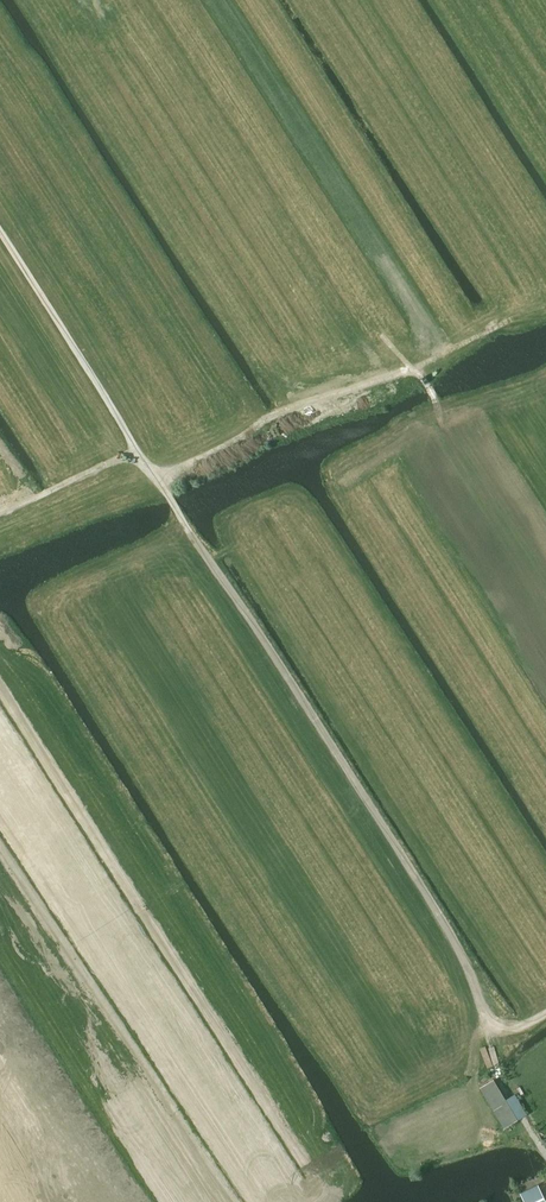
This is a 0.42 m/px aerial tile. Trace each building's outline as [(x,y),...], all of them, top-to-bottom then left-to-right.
[(504,1129),(518,1120),(494,1080),(480,1088),(504,1129)] [(520,1193),(525,1201),(545,1201),(545,1181),(520,1193)]
